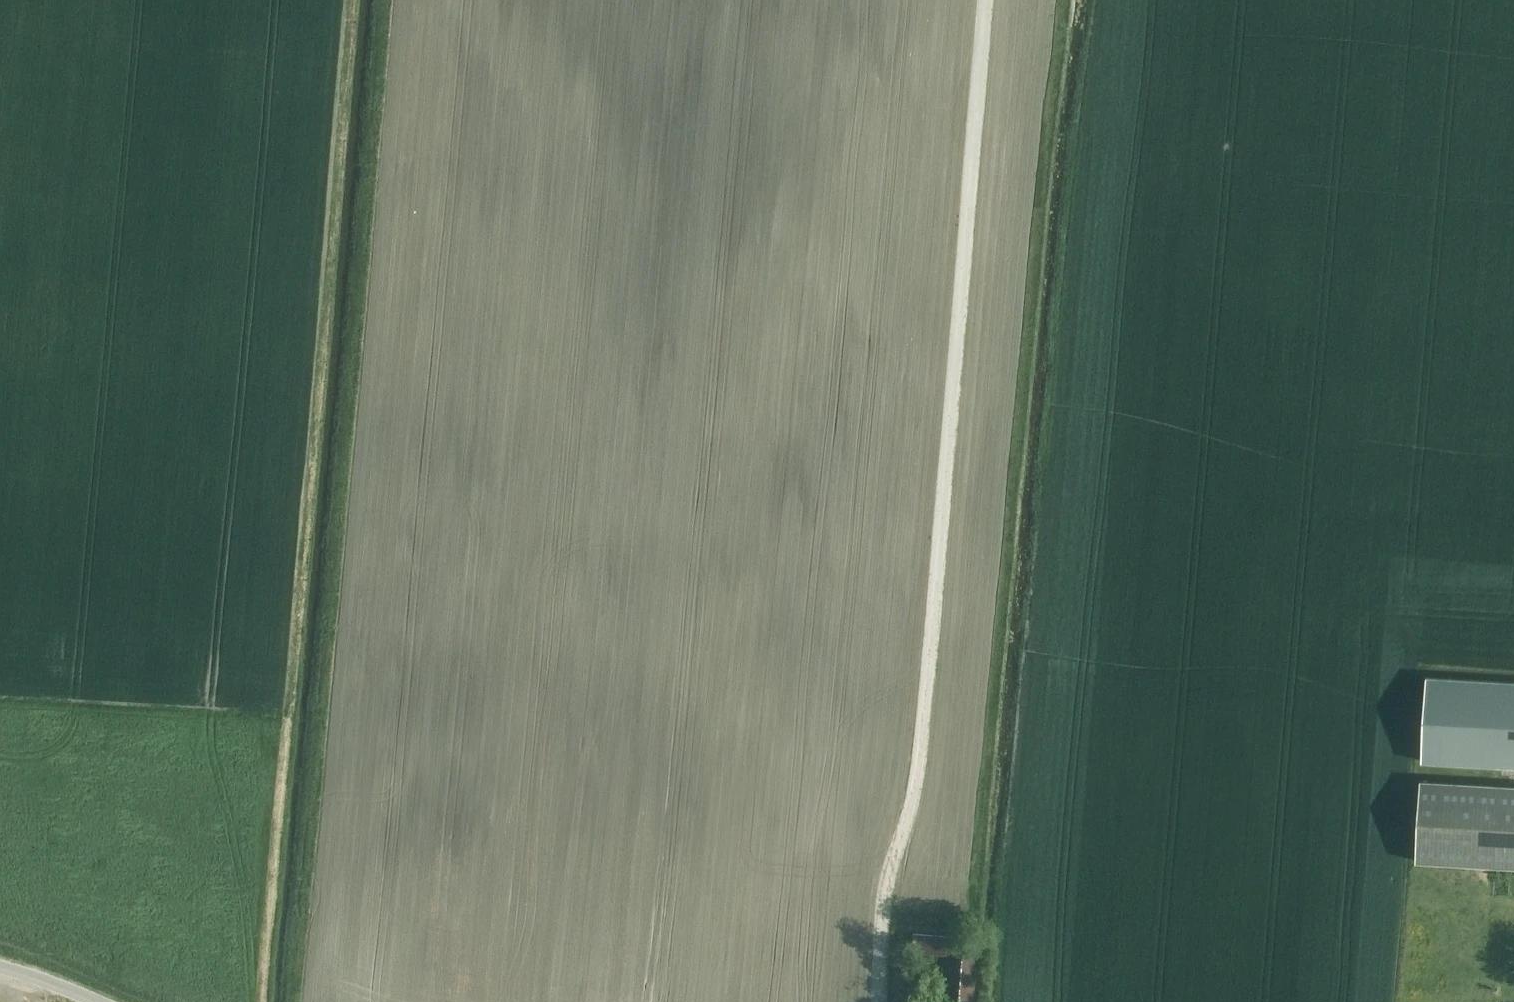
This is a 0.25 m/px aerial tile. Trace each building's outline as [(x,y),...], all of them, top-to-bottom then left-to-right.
[(1423,761),(1513,766),(1513,682),(1428,677),(1423,761)] [(1421,780),(1417,861),(1513,866),(1513,786),(1421,780)] [(911,951),(956,954),(956,946),(957,937),(912,933),(911,951)] [(956,946),(973,947),(973,938),(957,937),(956,946)] [(976,957),(947,954),(944,983),(953,984),(951,996),(973,998),(976,957)]
